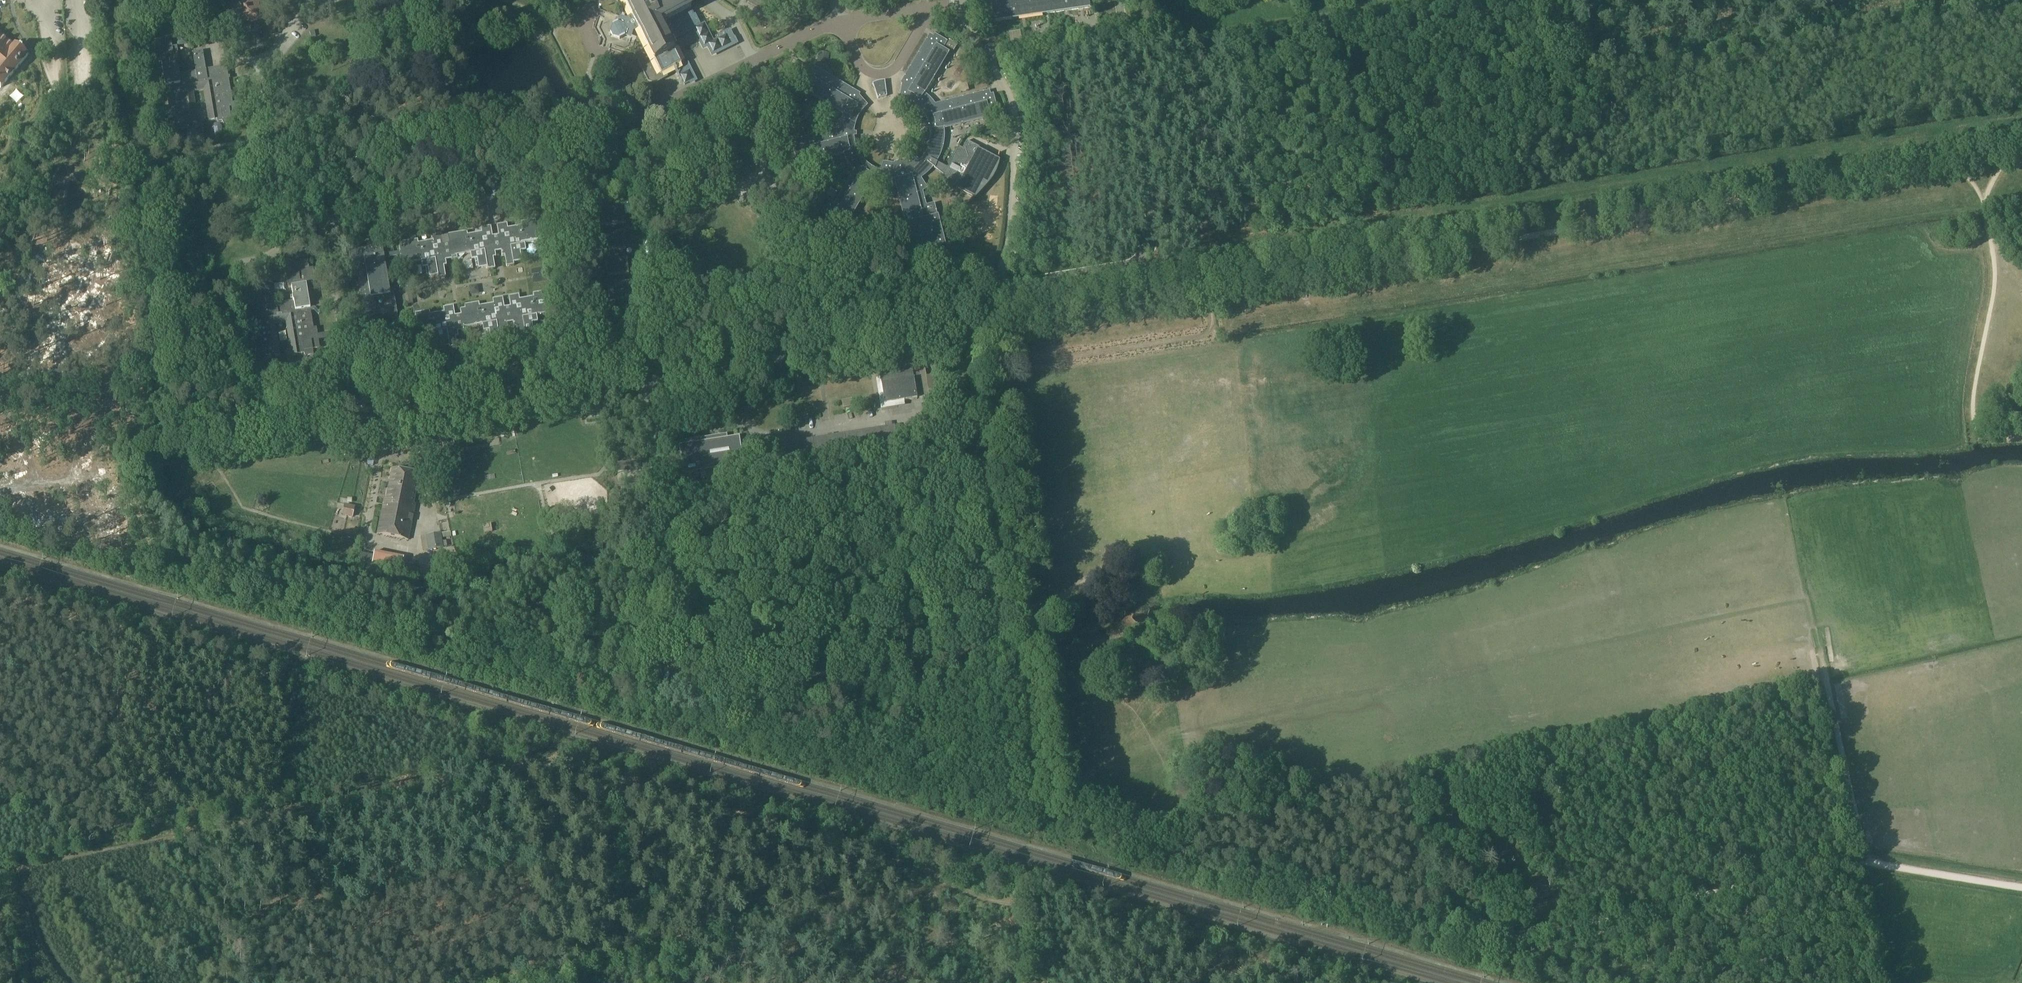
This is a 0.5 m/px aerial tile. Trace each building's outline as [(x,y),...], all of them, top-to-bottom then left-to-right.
[(231,23),(237,28),(263,23),(260,0),(228,0),(231,23)] [(631,15),(626,18),(624,24),(618,22),(617,22),(612,24),(612,25),(610,31),(612,36),(619,38),(624,36),(624,35),(626,29),(633,31),(638,29),(661,73),(661,74),(662,76),(663,76),(662,73),(675,66),(684,84),(694,79),(687,65),(682,67),(667,37),(671,35),(672,37),(694,26),(704,46),(708,44),(713,53),(736,42),(730,29),(716,36),(717,39),(713,41),(704,23),(700,25),(695,15),(694,15),(690,9),(691,8),(687,0),(624,0),(631,15)] [(996,21),(1092,7),(1091,0),(1022,0),(1011,2),(1010,0),(993,0),(996,21)] [(217,29),(205,31),(207,40),(218,38),(217,29)] [(2,89),(29,56),(15,44),(14,45),(0,33),(0,87),(2,89)] [(840,130),(840,132),(837,131),(786,144),(787,148),(784,149),(787,162),(796,160),(798,167),(842,156),(844,155),(845,157),(845,158),(846,160),(848,163),(850,166),(851,167),(852,169),(855,171),(854,172),(835,205),(830,202),(824,211),(829,214),(825,221),(847,234),(852,226),(848,223),(871,185),(872,183),(875,184),(877,185),(880,186),(882,186),(885,187),(888,187),(887,199),(900,199),(906,226),(896,228),(905,265),(922,261),(920,253),(945,247),(935,204),(926,206),(923,192),(928,189),(921,178),(924,176),(925,175),(928,173),(930,170),(933,167),(935,169),(944,176),(942,180),(942,181),(943,180),(946,182),(944,185),(958,192),(959,190),(973,198),(967,204),(968,205),(988,184),(990,181),(991,180),(992,178),(993,176),(995,174),(996,171),(997,168),(998,165),(1001,153),(1000,153),(998,162),(980,152),(981,149),(968,142),(963,150),(960,148),(960,147),(948,168),(937,162),(938,161),(938,159),(939,157),(940,156),(941,152),(942,150),(942,148),(943,146),(943,145),(943,143),(944,139),(944,137),(944,135),(944,133),(944,129),(946,129),(990,118),(989,111),(997,109),(994,96),(991,96),(990,92),(937,105),(937,106),(936,107),(934,104),(933,103),(931,100),(930,99),(927,97),(925,95),(926,93),(949,54),(943,50),(945,47),(947,42),(935,35),(934,38),(930,36),(902,84),(903,85),(900,97),(903,98),(905,99),(909,101),(911,102),(914,103),(916,105),(918,106),(920,108),(922,110),(923,112),(925,115),(925,116),(926,117),(927,119),(929,123),(924,124),(925,130),(930,129),(930,131),(931,134),(931,137),(931,138),(930,139),(930,142),(929,145),(929,147),(928,150),(927,152),(925,154),(925,156),(923,158),(922,160),(921,161),(919,163),(918,164),(916,165),(914,167),(912,168),(909,170),(908,170),(904,162),(894,164),(895,174),(891,174),(888,174),(886,173),(883,173),(882,172),(880,172),(878,171),(875,170),(873,169),(871,167),(870,167),(867,165),(866,164),(865,162),(864,161),(862,159),(861,158),(860,157),(859,155),(858,152),(856,150),(856,149),(855,146),(854,144),(854,142),(854,140),(854,137),(851,137),(851,133),(854,133),(854,131),(854,129),(854,128),(855,125),(855,124),(856,121),(857,119),(858,117),(859,115),(860,114),(861,112),(863,110),(864,109),(865,108),(867,106),(858,96),(859,95),(811,66),(808,70),(806,69),(799,80),(807,85),(803,91),(841,115),(844,115),(843,119),(842,120),(842,122),(841,123),(841,127),(840,130)] [(150,65),(161,63),(166,88),(168,88),(168,91),(166,91),(169,108),(161,109),(163,116),(155,118),(156,123),(170,121),(170,126),(169,126),(170,129),(177,128),(178,132),(187,131),(186,129),(191,128),(191,125),(198,123),(193,91),(204,90),(210,121),(218,120),(218,123),(223,122),(223,124),(232,123),(232,118),(236,117),(235,114),(234,114),(233,110),(234,110),(229,80),(227,80),(226,77),(228,77),(227,69),(210,72),(210,70),(206,71),(203,52),(193,54),(196,72),(179,75),(179,71),(178,71),(176,62),(179,61),(178,56),(177,56),(176,49),(172,49),(170,38),(164,39),(153,40),(155,49),(150,50),(152,60),(149,60),(150,65)] [(949,40),(947,42),(945,47),(953,52),(957,45),(949,40)] [(820,52),(818,61),(828,62),(829,54),(820,52)] [(877,82),(873,84),(878,99),(887,96),(885,81),(881,81),(877,82)] [(1006,113),(996,115),(998,123),(1008,121),(1006,113)] [(774,141),(783,138),(781,131),(772,134),(774,141)] [(643,183),(633,184),(634,195),(644,194),(643,183)] [(463,210),(452,212),(454,222),(465,220),(463,210)] [(399,247),(400,252),(400,256),(402,266),(427,261),(428,267),(426,268),(427,276),(438,274),(439,279),(446,277),(444,267),(447,266),(446,262),(458,260),(457,257),(477,254),(478,259),(475,260),(477,268),(487,267),(488,271),(496,270),(494,259),(497,258),(496,252),(501,252),(502,257),(505,257),(507,268),(515,266),(514,262),(525,260),(523,252),(521,252),(519,246),(544,242),(541,223),(537,224),(536,221),(521,223),(522,227),(503,230),(503,225),(497,226),(499,235),(493,236),(491,227),(486,228),(486,233),(468,237),(467,233),(442,237),(441,233),(436,234),(437,241),(418,244),(418,241),(403,243),(404,246),(399,247)] [(359,300),(362,313),(378,310),(375,296),(391,294),(392,301),(396,301),(393,288),(390,289),(385,259),(400,256),(400,252),(384,254),(383,246),(363,250),(363,254),(357,255),(357,254),(349,255),(350,261),(349,262),(350,268),(356,267),(362,300),(359,300)] [(940,251),(929,254),(931,263),(942,261),(940,251)] [(256,364),(255,363),(259,362),(259,363),(268,362),(268,359),(273,359),(272,356),(280,355),(275,324),(286,322),(292,355),(305,353),(305,355),(314,354),(313,349),(320,348),(316,327),(314,328),(311,312),(310,312),(309,309),(311,309),(307,285),(316,283),(314,268),(310,268),(308,260),(297,262),(297,260),(289,262),(291,273),(286,274),(289,288),(291,287),(294,301),(277,304),(274,285),(264,286),(267,305),(248,308),(249,311),(247,311),(248,320),(249,320),(250,323),(249,323),(253,345),(243,347),(246,365),(256,364)] [(416,318),(411,318),(414,337),(439,332),(440,338),(438,339),(439,347),(450,345),(451,350),(458,348),(457,338),(459,337),(458,330),(489,324),(490,330),(488,331),(489,339),(500,337),(500,341),(507,340),(505,329),(508,328),(507,323),(513,322),(514,327),(517,327),(519,338),(521,337),(521,340),(526,339),(527,341),(535,340),(535,338),(538,338),(535,322),(532,323),(531,316),(557,312),(554,294),(549,295),(548,292),(534,294),(534,298),(516,301),(515,296),(509,297),(511,306),(505,307),(503,298),(498,299),(499,304),(480,307),(480,304),(465,306),(466,310),(461,310),(461,315),(455,315),(454,306),(448,307),(449,312),(431,315),(430,312),(415,314),(416,318)] [(652,308),(645,308),(646,320),(653,319),(652,308)] [(327,339),(329,350),(338,348),(336,337),(327,339)] [(493,365),(491,355),(480,357),(482,367),(493,365)] [(878,367),(880,379),(885,404),(917,399),(917,398),(929,396),(929,392),(935,391),(932,375),(926,376),(924,366),(912,368),(911,362),(878,367)] [(609,417),(606,399),(600,400),(602,418),(609,417)] [(744,465),(748,464),(747,456),(745,442),(740,443),(739,437),(679,446),(684,475),(744,465)] [(640,462),(617,463),(617,472),(641,471),(640,462)] [(416,504),(414,504),(420,474),(392,469),(386,499),(384,498),(377,534),(409,540),(416,504)] [(355,506),(345,504),(343,515),(353,517),(355,506)] [(429,550),(444,548),(442,533),(426,535),(429,550)] [(375,552),(371,568),(401,574),(404,558),(375,552)]
